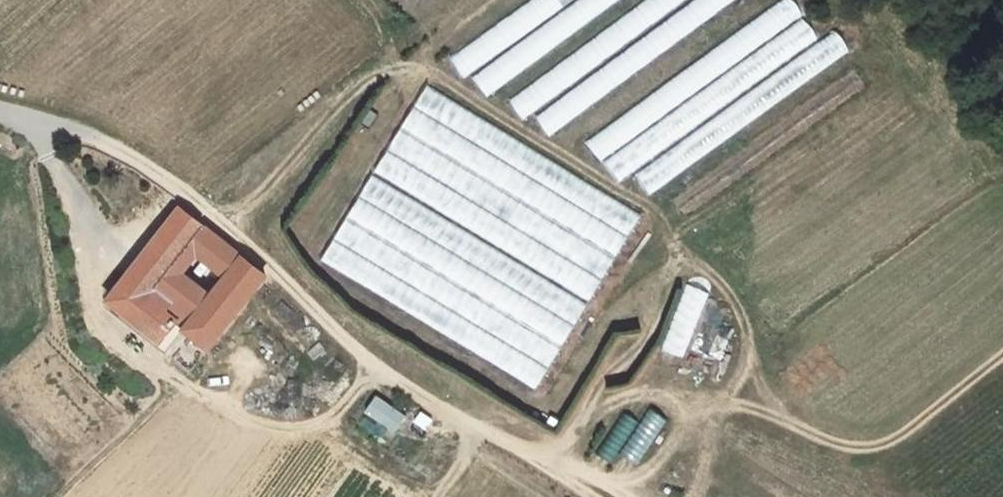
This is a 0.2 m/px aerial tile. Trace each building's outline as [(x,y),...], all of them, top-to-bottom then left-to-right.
[(450,50),(479,93),(621,0),(526,0),(450,50)] [(743,0),(647,0),(505,93),(522,119),(532,112),(545,131),(743,0)] [(584,136),(616,183),(632,172),(646,192),(853,51),(837,28),(820,39),(793,0),(784,0),(584,136)] [(834,102),(864,88),(858,75),(827,89),(834,102)] [(420,87),(321,266),(541,387),(641,208),(420,87)] [(82,297),(140,341),(159,316),(124,289),(147,257),(165,232),(176,217),(151,198),(82,297)] [(211,244),(176,217),(165,232),(202,255),(211,244)] [(235,262),(211,244),(202,255),(183,283),(159,316),(181,333),(235,262)] [(159,316),(183,283),(147,257),(124,289),(159,316)] [(395,431),(406,415),(376,394),(364,411),(395,431)]
